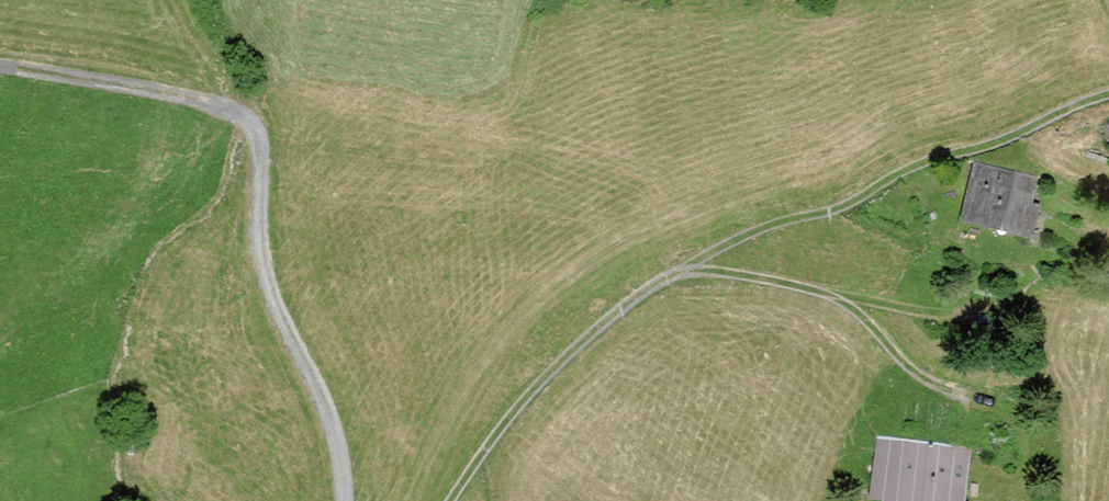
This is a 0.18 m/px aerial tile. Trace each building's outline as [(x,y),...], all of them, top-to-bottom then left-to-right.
[(1043,182),(975,167),(963,220),(1030,235),(1043,182)] [(879,439),(871,500),(881,500),(963,500),(970,451),(879,439)]
